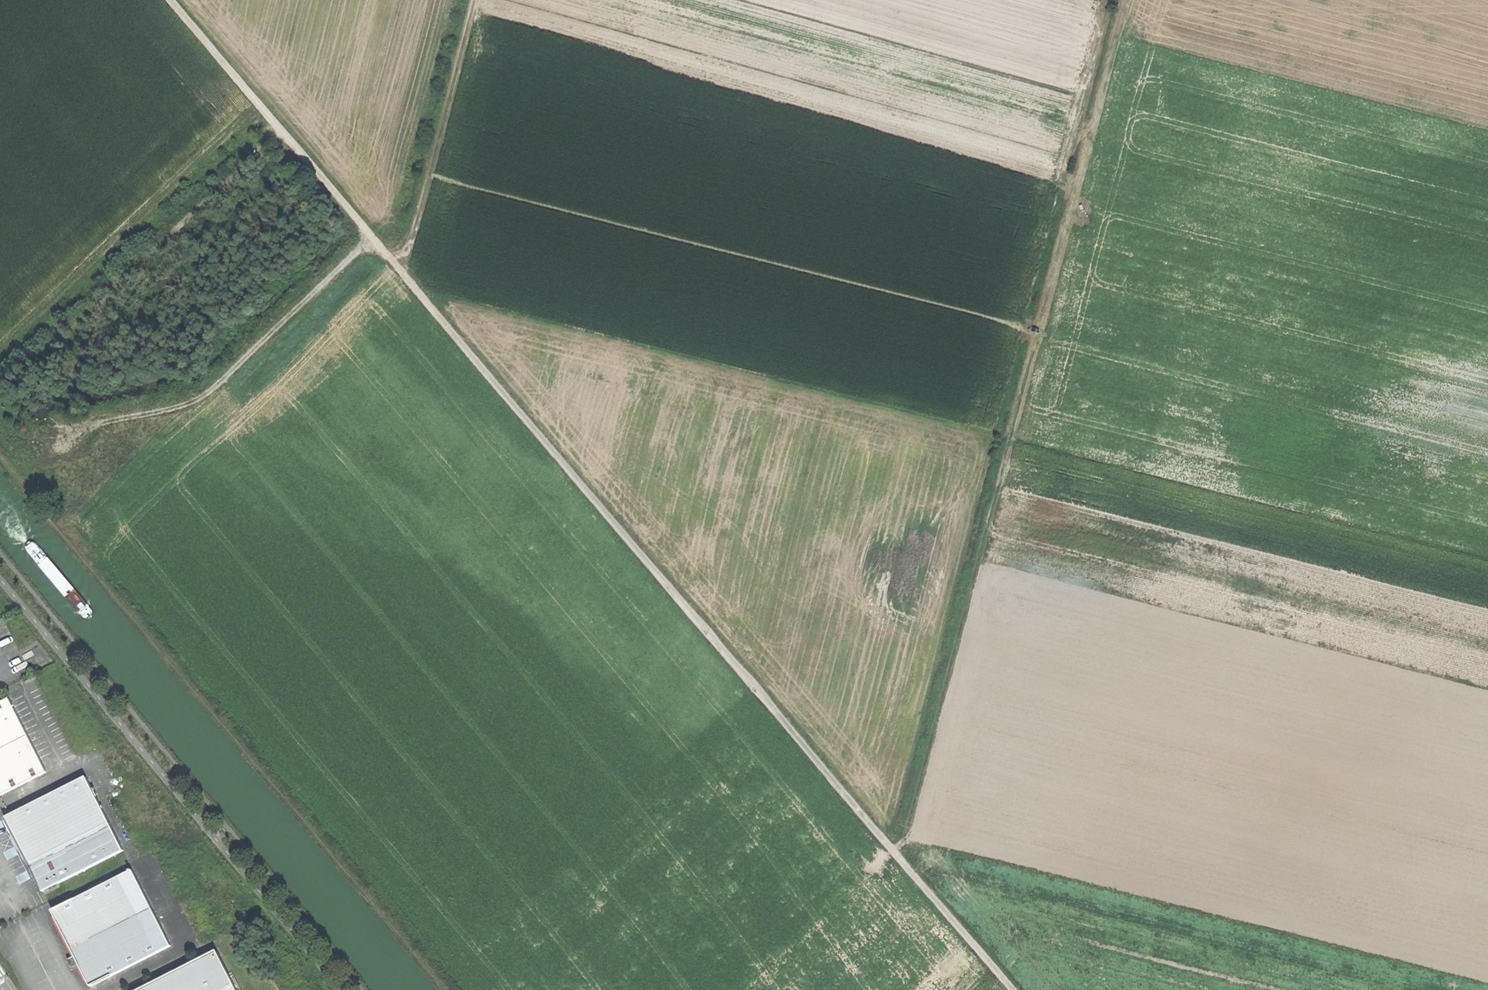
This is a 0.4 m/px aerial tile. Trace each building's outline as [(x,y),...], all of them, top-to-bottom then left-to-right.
[(46,770),(9,699),(0,703),(0,795),(46,770)] [(44,892),(125,850),(87,777),(6,819),(26,857),(44,892)] [(93,987),(173,946),(134,870),(54,911),(74,948),(93,987)] [(219,954),(148,989),(237,989),(219,954)]
